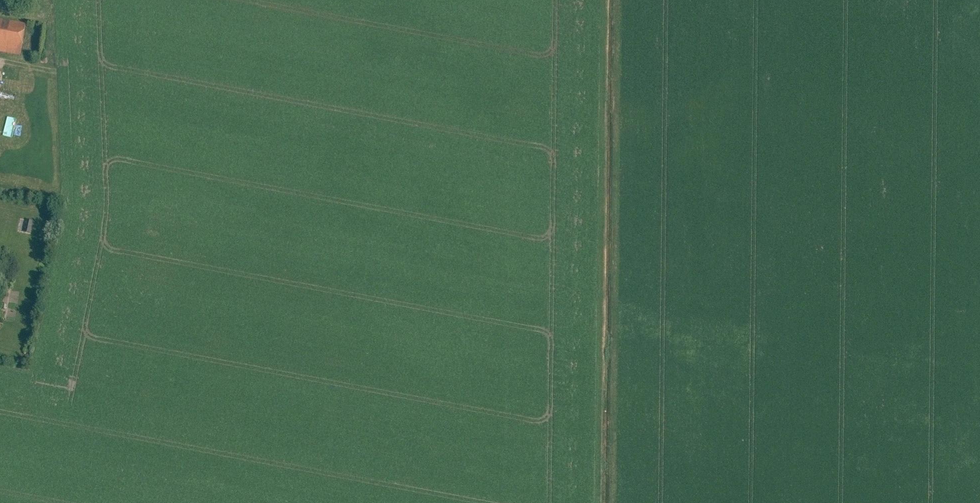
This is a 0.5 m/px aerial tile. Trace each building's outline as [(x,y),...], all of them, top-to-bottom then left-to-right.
[(0,20),(0,52),(20,56),(26,24),(0,20)]
